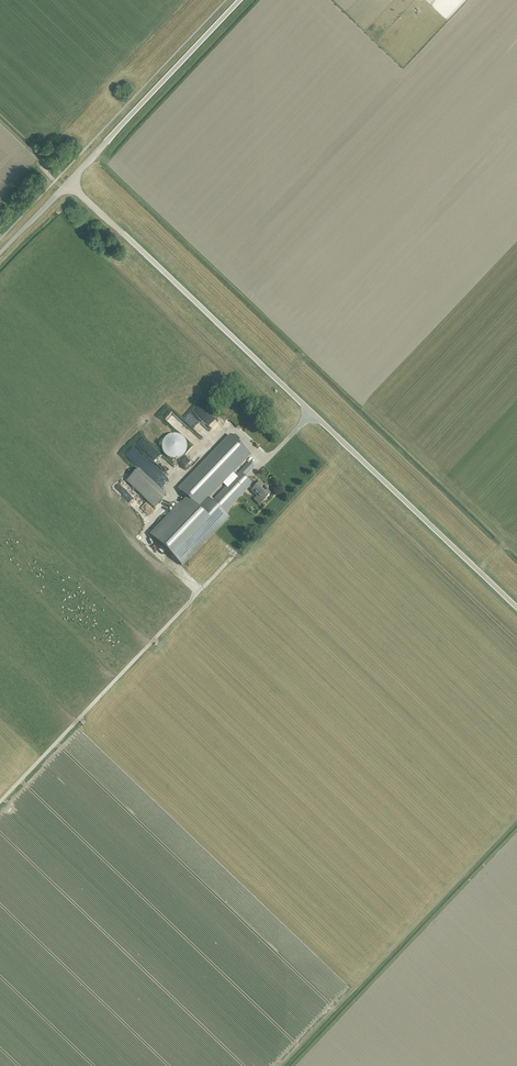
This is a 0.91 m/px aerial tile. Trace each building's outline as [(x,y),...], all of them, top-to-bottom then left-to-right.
[(200,417),(205,413),(198,405),(192,410),(200,417)] [(203,419),(212,427),(218,422),(209,413),(203,419)] [(228,427),(233,423),(229,419),(224,413),(219,417),(228,427)] [(201,434),(207,429),(192,414),(186,420),(201,434)] [(250,425),(253,430),(258,427),(254,422),(250,425)] [(178,431),(189,439),(191,437),(193,438),(194,438),(190,435),(193,431),(183,424),(178,431)] [(230,435),(178,489),(187,497),(178,506),(167,518),(150,535),(182,565),(228,517),(224,513),(244,492),(248,487),(251,490),(251,491),(263,502),(272,492),(260,481),(254,487),(251,484),(252,484),(245,477),(254,467),(249,462),(244,468),(229,483),(226,480),(244,461),(250,454),(244,449),(230,435)] [(173,458),(184,456),(183,450),(184,449),(182,439),(177,440),(178,446),(171,447),(173,458)] [(159,454),(153,448),(146,455),(152,461),(159,454)] [(158,481),(163,475),(144,457),(139,462),(142,464),(141,464),(153,475),(152,476),(158,481)] [(133,474),(127,480),(155,507),(167,495),(155,484),(151,479),(139,468),(133,474)] [(240,508),(234,511),(237,517),(243,513),(240,508)] [(198,564),(205,560),(203,556),(195,560),(198,564)]
